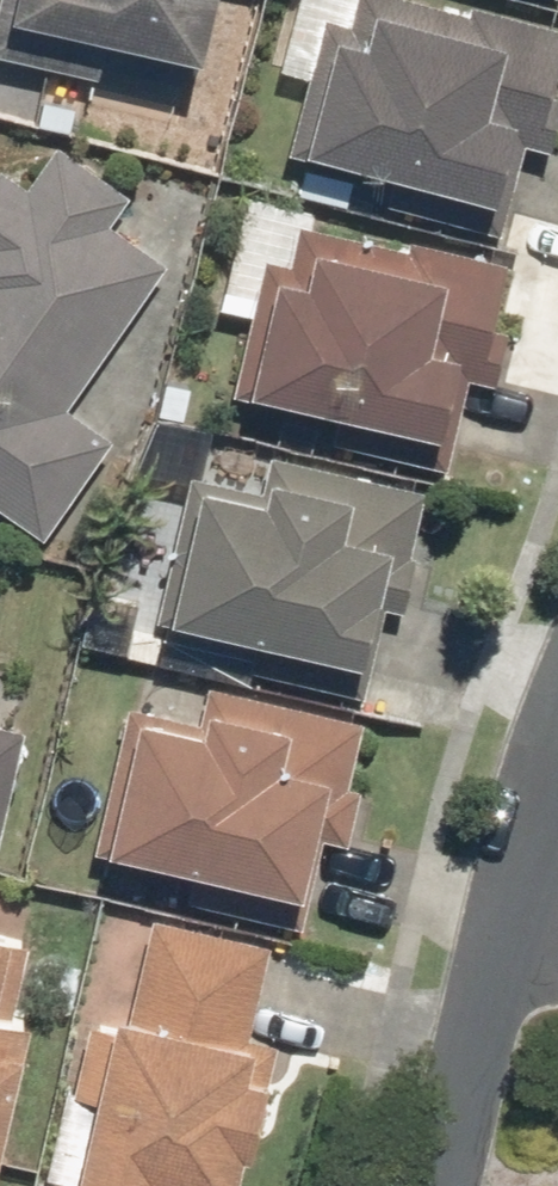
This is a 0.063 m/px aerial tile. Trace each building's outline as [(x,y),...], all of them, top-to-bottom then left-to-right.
[(179,99),(201,0),(0,0),(0,58),(179,99)] [(557,94),(557,31),(434,0),(287,0),(269,71),(298,78),(279,154),(382,180),(374,209),(499,240),(522,149),(543,154),(557,94)] [(36,542),(108,440),(62,408),(161,265),(105,226),(125,198),(47,144),(17,187),(0,175),(0,517),(36,542)] [(496,381),(522,269),(403,241),(401,252),(290,226),(281,264),(255,258),(223,396),(327,421),(321,445),(441,473),(465,373),(496,381)] [(422,481),(212,435),(203,476),(181,472),(148,624),(248,646),(242,675),(358,700),(381,597),(395,600),(422,481)] [(343,789),(358,721),(196,686),(188,722),(117,707),(85,856),(186,878),(180,906),(298,932),(317,845),(345,851),(357,792),(343,789)] [(18,732),(0,728),(0,811),(18,732)] [(35,1185),(220,1185),(226,1161),(233,1163),(250,1089),(261,1092),(271,1043),(244,1037),(265,941),(142,914),(119,1021),(95,1015),(93,1027),(79,1023),(64,1091),(56,1089),(35,1185)] [(25,947),(0,942),(0,1073),(25,947)]
